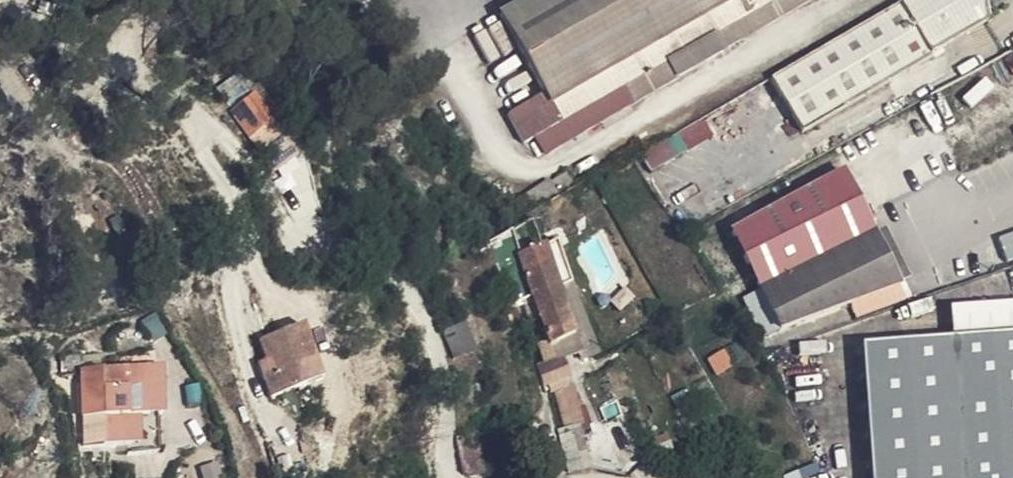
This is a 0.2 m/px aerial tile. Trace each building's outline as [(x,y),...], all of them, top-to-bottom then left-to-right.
[(522,2),(501,14),(546,93),(510,113),(527,142),(538,136),(548,153),(724,51),(723,49),(810,0),(521,0),(522,2)] [(901,3),(771,79),(804,133),(934,57),(932,55),(988,23),(984,0),(906,0),(901,3)] [(233,111),(250,135),(270,121),(253,97),(233,111)] [(715,138),(703,118),(669,139),(681,159),(715,138)] [(250,135),(276,169),(294,154),(270,121),(250,135)] [(636,145),(642,155),(664,142),(657,132),(636,145)] [(730,234),(758,291),(877,238),(844,172),(730,234)] [(519,254),(511,231),(490,243),(499,264),(518,302),(558,287),(556,281),(544,248),(543,244),(519,254)] [(1008,261),(1012,259),(1012,232),(999,237),(1008,261)] [(781,334),(854,307),(899,286),(877,238),(758,291),(781,334)] [(554,244),(544,248),(556,281),(567,277),(554,244)] [(576,335),(592,329),(573,281),(558,287),(576,335)] [(899,286),(854,307),(858,317),(906,300),(899,286)] [(576,335),(558,287),(518,302),(523,317),(539,311),(552,344),(558,342),(576,335)] [(465,323),(444,331),(456,358),(476,350),(465,323)] [(272,398),(323,379),(305,325),(260,340),(267,361),(272,374),(264,377),(272,398)] [(585,358),(600,351),(592,329),(576,335),(580,346),(585,358)] [(562,353),(580,346),(576,335),(558,342),(562,353)] [(952,345),(960,477),(1012,477),(1012,338),(952,345)] [(952,345),(859,350),(869,477),(960,477),(952,345)] [(564,356),(540,365),(547,385),(570,377),(564,356)] [(259,363),(264,377),(272,374),(267,361),(259,363)] [(164,415),(162,366),(82,369),(82,375),(85,443),(129,442),(129,450),(150,449),(160,449),(159,414),(164,415)] [(564,430),(581,425),(584,424),(573,386),(553,392),(564,430)] [(572,470),(593,464),(581,425),(564,430),(560,431),(572,470)] [(471,471),(486,468),(480,436),(479,432),(460,436),(467,469),(471,471)]
